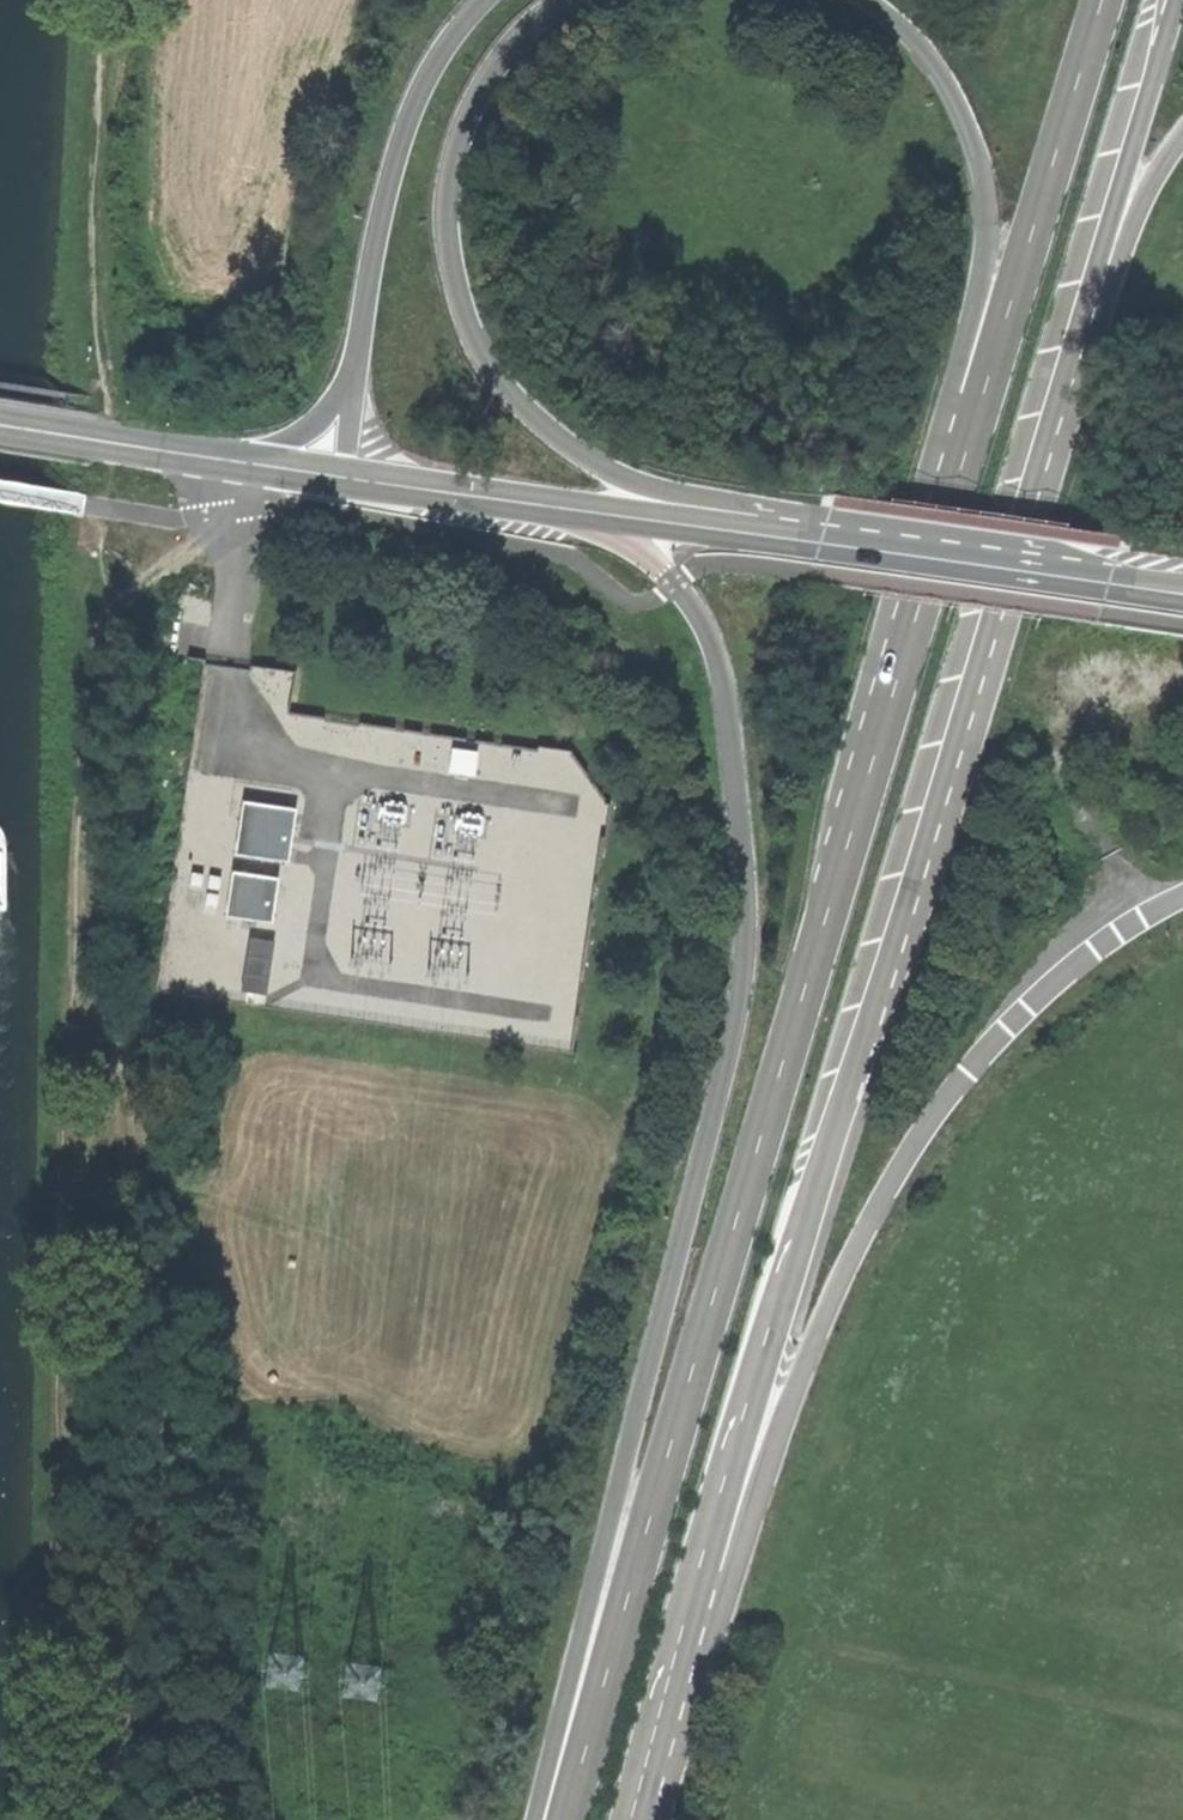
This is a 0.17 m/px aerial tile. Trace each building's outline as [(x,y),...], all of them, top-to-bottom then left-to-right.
[(453,768),(476,771),(479,752),(456,749),(453,768)] [(240,851),(292,860),(301,809),(249,800),(240,851)] [(231,916),(275,923),(282,879),(238,872),(231,916)] [(242,988),(266,992),(275,940),(252,935),(242,988)]
